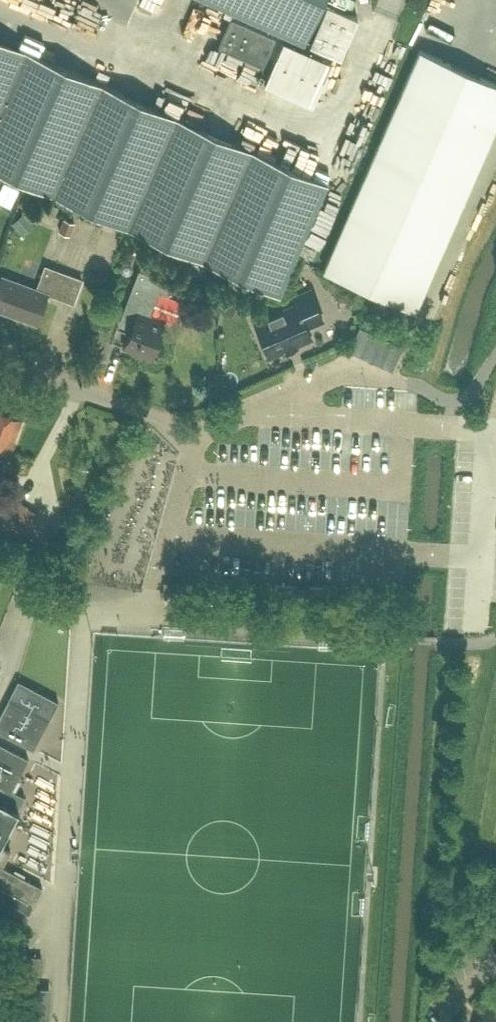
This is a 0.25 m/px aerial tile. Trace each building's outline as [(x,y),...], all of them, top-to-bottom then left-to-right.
[(304,40),(321,0),(214,0),(304,40)] [(327,3),(309,44),(339,57),(357,16),(327,3)] [(275,35),(232,15),(219,44),(262,63),(275,35)] [(176,116),(0,38),(0,169),(128,225),(279,292),(327,182),(176,116)] [(283,38),(264,79),(312,100),(330,60),(283,38)] [(256,71),(232,61),(234,55),(220,49),(215,60),(231,67),(227,74),(251,84),(256,71)] [(495,122),(495,82),(419,49),(323,269),(414,309),(461,202),(495,122)] [(33,225),(21,212),(11,221),(22,234),(33,225)] [(76,224),(65,220),(60,233),(71,237),(76,224)] [(82,278),(45,265),(36,288),(2,275),(0,280),(0,309),(36,323),(47,293),(73,302),(82,278)] [(150,314),(155,298),(159,289),(161,292),(166,294),(171,291),(173,287),(171,281),(163,279),(163,278),(138,269),(120,318),(133,322),(124,347),(150,356),(163,319),(150,314)] [(309,289),(292,296),(295,303),(254,321),(268,354),(283,347),(284,350),(296,345),(295,342),(310,336),(306,325),(321,318),(314,301),(309,289)] [(364,325),(353,349),(396,369),(407,345),(364,325)] [(21,418),(0,410),(0,456),(5,458),(21,418)] [(2,491),(0,494),(0,519),(16,528),(14,530),(24,535),(37,511),(27,506),(27,505),(2,491)] [(178,582),(164,581),(164,589),(177,590),(178,582)] [(273,594),(295,595),(296,585),(274,584),(273,594)] [(324,586),(308,586),(307,596),(323,597),(324,586)] [(17,680),(17,681),(18,681),(9,698),(8,698),(8,699),(0,715),(0,731),(33,748),(33,747),(32,747),(47,719),(48,719),(47,718),(56,701),(57,701),(58,700),(17,680)] [(24,796),(10,789),(26,758),(27,758),(28,758),(0,743),(0,842),(24,796)] [(28,911),(41,886),(2,865),(10,850),(0,845),(0,897),(28,911)] [(28,973),(40,973),(41,956),(28,956),(28,973)] [(489,1008),(475,1021),(495,1021),(495,1015),(489,1008)]
